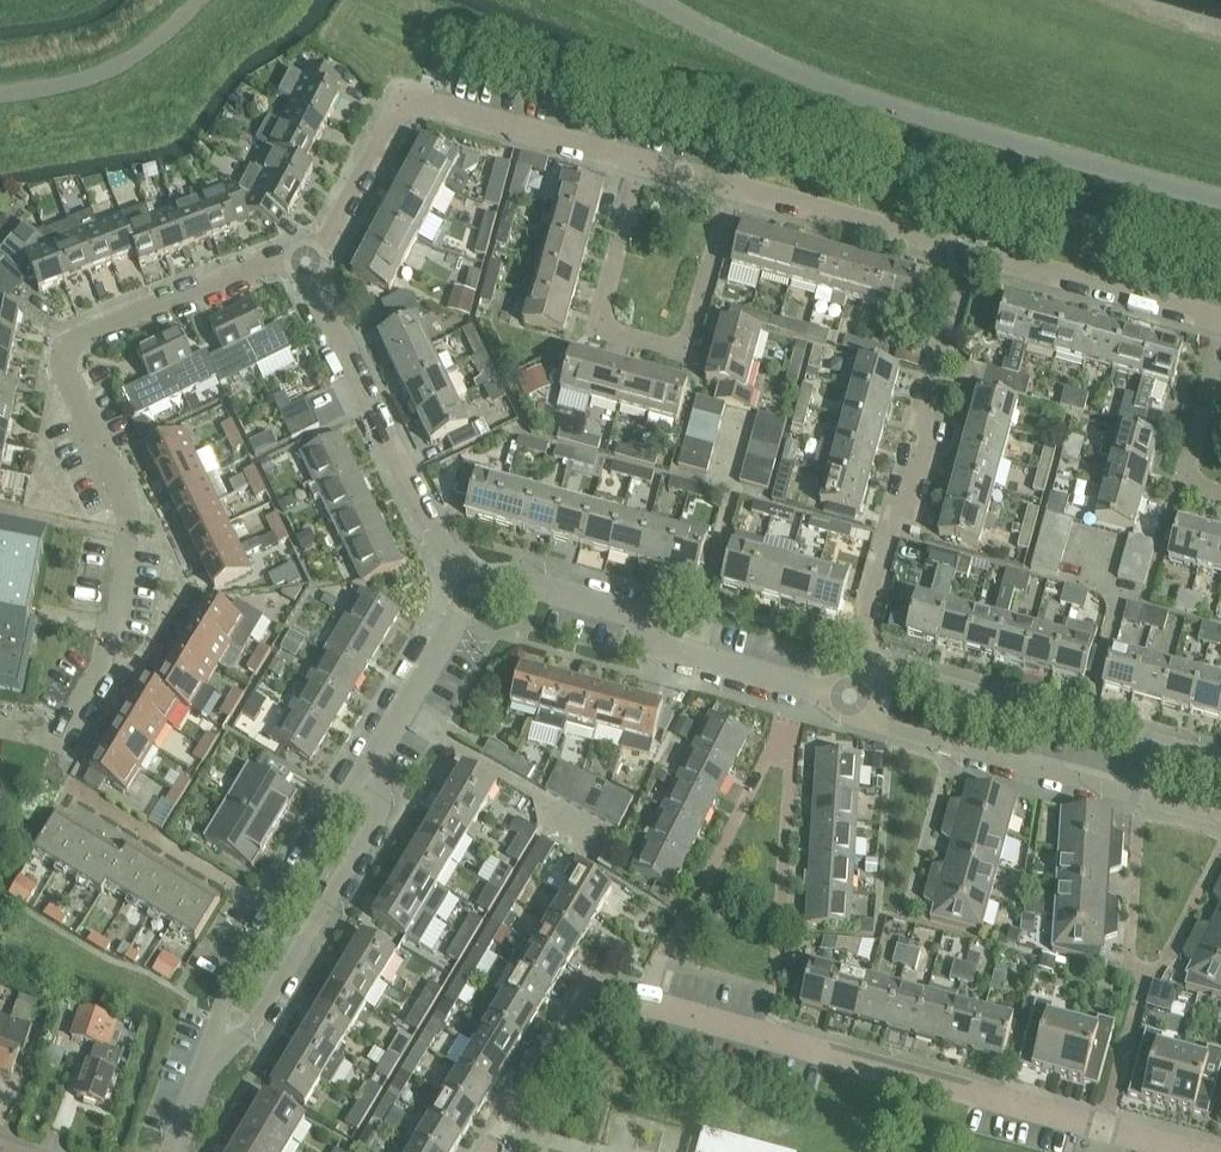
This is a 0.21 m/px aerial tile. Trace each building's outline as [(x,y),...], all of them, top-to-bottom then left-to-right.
[(279,95),(291,101),(291,102),(327,122),(339,98),(334,95),(340,83),(310,67),(304,79),(291,72),(279,95)] [(268,120),(315,145),(327,122),(291,102),(279,124),(269,119),(268,120)] [(256,143),(267,148),(275,152),(303,167),(304,166),(315,145),(268,120),(256,143)] [(443,136),(437,146),(448,152),(454,142),(443,136)] [(421,144),(407,170),(444,189),(453,173),(465,180),(476,171),(479,160),(458,154),(455,162),(447,158),(435,151),(421,144)] [(256,171),(300,194),(312,171),(304,166),(303,167),(275,152),(267,148),(256,171)] [(495,164),(483,208),(497,211),(509,168),(495,164)] [(238,188),(249,220),(256,217),(273,226),(281,214),(288,217),(300,194),(256,171),(255,171),(251,169),(240,189),(238,188)] [(517,169),(509,198),(522,201),(530,173),(517,169)] [(407,170),(394,196),(430,216),(444,189),(407,170)] [(562,182),(555,211),(594,222),(602,192),(562,182)] [(198,201),(213,240),(239,230),(237,225),(249,220),(238,188),(236,187),(198,201)] [(394,196),(380,222),(416,242),(430,216),(394,196)] [(174,211),(189,249),(213,240),(198,201),(174,211)] [(506,207),(501,227),(510,230),(515,209),(506,207)] [(137,256),(141,267),(165,258),(151,220),(150,220),(146,209),(122,217),(128,229),(126,229),(137,256)] [(151,220),(165,258),(189,249),(174,211),(151,220)] [(555,211),(547,239),(586,250),(594,222),(555,211)] [(70,224),(89,275),(114,265),(99,226),(97,227),(93,216),(70,224)] [(484,216),(479,235),(490,238),(495,219),(484,216)] [(99,226),(114,265),(137,256),(126,229),(128,229),(122,217),(99,226)] [(380,222),(366,248),(403,268),(416,242),(380,222)] [(45,232),(65,284),(89,275),(70,224),(46,233),(45,232)] [(18,291),(27,280),(34,277),(41,293),(65,284),(45,232),(37,234),(24,225),(0,254),(0,274),(18,291)] [(501,227),(496,247),(506,248),(510,230),(501,227)] [(731,269),(761,277),(771,239),(742,231),(731,269)] [(473,255),(484,258),(490,238),(479,235),(473,255)] [(547,239),(539,268),(578,279),(586,250),(547,239)] [(771,239),(761,277),(789,285),(800,246),(771,239)] [(800,246),(789,285),(818,292),(828,254),(800,246)] [(388,295),(403,268),(366,248),(352,276),(388,295)] [(828,254),(818,292),(815,303),(843,311),(856,261),(828,254)] [(856,261),(843,311),(844,311),(847,300),(875,308),(886,269),(856,261)] [(491,264),(485,284),(495,287),(500,266),(491,264)] [(539,268),(531,297),(571,308),(578,279),(539,268)] [(886,269),(875,308),(904,315),(915,277),(886,269)] [(469,272),(464,293),(475,296),(480,275),(469,272)] [(15,341),(20,316),(7,313),(9,301),(18,291),(0,274),(0,338),(15,341)] [(485,284),(480,304),(490,307),(495,287),(485,284)] [(448,312),(469,319),(475,296),(464,293),(454,289),(448,312)] [(383,305),(389,318),(414,306),(411,299),(408,292),(383,305)] [(563,337),(571,308),(531,297),(524,326),(563,337)] [(1002,373),(971,365),(966,384),(1002,393),(1014,396),(1019,379),(1018,378),(1026,349),(1027,349),(1037,310),(1007,302),(997,340),(1014,345),(1009,363),(1005,362),(1002,373)] [(231,314),(257,369),(291,352),(279,327),(266,333),(252,304),(231,314)] [(380,339),(394,366),(431,348),(417,321),(421,319),(414,306),(389,318),(396,332),(380,339)] [(731,309),(728,320),(748,325),(751,315),(731,309)] [(1037,310),(1027,349),(1056,357),(1066,318),(1037,310)] [(224,354),(211,360),(219,379),(223,386),(257,369),(231,314),(210,324),(224,354)] [(751,315),(748,325),(768,330),(771,320),(751,315)] [(1066,318),(1056,357),(1085,364),(1095,326),(1066,318)] [(780,322),(777,332),(806,340),(808,330),(788,325),(780,322)] [(721,325),(714,353),(753,364),(760,335),(721,325)] [(1095,326),(1085,364),(1114,372),(1115,367),(1124,334),(1095,326)] [(468,342),(476,360),(486,355),(473,328),(462,333),(468,342)] [(808,330),(806,340),(826,345),(834,347),(836,337),(828,335),(808,330)] [(157,340),(184,396),(212,383),(221,402),(227,399),(218,380),(219,379),(211,360),(208,353),(191,360),(177,331),(157,340)] [(1142,380),(1138,397),(1131,396),(1128,408),(1123,407),(1118,425),(1130,428),(1143,381),(1153,341),(1124,334),(1115,367),(1114,372),(1142,380)] [(836,337),(834,347),(842,350),(862,355),(865,345),(845,340),(836,337)] [(10,365),(15,341),(0,338),(0,363),(10,365)] [(137,419),(184,396),(157,340),(137,350),(151,380),(124,393),(137,419)] [(1143,381),(1130,428),(1141,431),(1160,436),(1165,418),(1152,415),(1155,403),(1152,403),(1157,384),(1172,389),(1182,349),(1153,341),(1143,381)] [(865,345),(862,355),(883,360),(885,350),(865,345)] [(394,366),(406,393),(454,370),(454,369),(443,374),(431,348),(394,366)] [(814,349),(806,379),(816,382),(825,352),(814,349)] [(706,382),(720,386),(715,403),(725,406),(748,412),(752,395),(745,393),(753,364),(714,353),(706,382)] [(794,354),(788,373),(799,376),(804,357),(794,354)] [(476,360),(486,379),(488,386),(499,382),(495,374),(486,355),(476,360)] [(561,394),(590,402),(601,363),(572,355),(561,394)] [(859,362),(852,391),(890,402),(898,372),(859,362)] [(4,391),(5,390),(10,365),(0,363),(0,390),(4,391)] [(601,363),(590,402),(618,410),(629,370),(601,363)] [(28,369),(26,378),(36,380),(38,371),(28,369)] [(540,369),(518,379),(523,392),(546,382),(540,369)] [(406,393),(419,419),(456,402),(467,396),(454,370),(406,393)] [(629,370),(618,410),(647,418),(658,378),(629,370)] [(783,394),(793,396),(798,376),(788,373),(783,394)] [(658,378),(647,418),(676,425),(686,386),(658,378)] [(806,379),(799,408),(808,410),(816,382),(806,379)] [(1019,379),(1014,396),(1025,399),(1030,382),(1019,379)] [(11,418),(17,392),(5,390),(4,391),(0,390),(0,416),(11,418)] [(852,391),(844,420),(883,430),(890,402),(852,391)] [(1065,391),(1061,409),(1072,412),(1077,394),(1065,391)] [(978,394),(971,424),(1010,434),(1018,405),(978,394)] [(1077,394),(1072,412),(1083,415),(1088,397),(1077,394)] [(195,398),(186,402),(192,415),(201,411),(195,398)] [(696,398),(693,412),(721,420),(725,406),(715,403),(696,398)] [(448,439),(455,452),(482,439),(476,426),(469,429),(456,402),(419,419),(432,447),(448,439)] [(282,415),(288,428),(313,415),(307,403),(282,415)] [(799,408),(793,427),(803,430),(808,410),(799,408)] [(693,412),(689,426),(717,434),(721,420),(693,412)] [(1048,435),(1059,438),(1065,417),(1054,414),(1048,435)] [(313,415),(288,428),(294,440),(319,428),(313,415)] [(757,415),(753,429),(783,436),(786,422),(757,415)] [(6,444),(11,418),(0,416),(0,442),(6,444)] [(143,420),(133,425),(140,440),(142,439),(150,436),(143,420)] [(844,420),(836,448),(875,458),(883,430),(844,420)] [(221,428),(227,442),(239,436),(232,423),(221,428)] [(971,424),(963,452),(1003,463),(1010,434),(971,424)] [(689,426),(685,440),(714,448),(717,434),(689,426)] [(753,429),(750,443),(779,450),(783,436),(753,429)] [(561,431),(558,442),(578,448),(581,437),(561,431)] [(1100,459),(1111,461),(1150,472),(1158,443),(1119,432),(1115,448),(1103,446),(1100,459)] [(148,452),(160,475),(195,458),(183,434),(148,452)] [(272,434),(250,444),(257,458),(279,448),(272,434)] [(233,453),(244,448),(239,436),(227,442),(233,453)] [(312,474),(321,493),(359,474),(350,456),(341,437),(303,455),(312,474)] [(581,437),(578,448),(597,453),(600,442),(581,437)] [(1068,438),(1065,449),(1082,453),(1085,443),(1068,438)] [(517,450),(535,455),(546,458),(548,447),(539,445),(519,440),(517,450)] [(685,440),(682,454),(710,461),(714,448),(685,440)] [(750,443),(746,457),(775,464),(779,450),(750,443)] [(789,444),(783,465),(793,467),(799,446),(789,444)] [(618,447),(615,458),(635,464),(638,452),(618,447)] [(836,448),(829,477),(868,487),(875,458),(836,448)] [(1065,449),(1061,461),(1079,466),(1082,453),(1065,449)] [(554,461),(573,466),(576,455),(557,450),(554,461)] [(638,452),(635,464),(655,469),(658,457),(638,452)] [(963,452),(955,480),(995,491),(1003,463),(963,452)] [(1044,452),(1038,472),(1050,475),(1055,455),(1044,452)] [(678,468),(706,475),(710,461),(682,454),(678,468)] [(576,455),(573,466),(593,471),(596,460),(576,455)] [(746,457),(742,471),(772,478),(775,464),(746,457)] [(160,475),(171,498),(207,481),(195,458),(160,475)] [(268,461),(260,465),(265,474),(272,470),(268,461)] [(1111,461),(1104,491),(1142,501),(1150,472),(1111,461)] [(610,476),(630,481),(633,471),(613,465),(610,476)] [(783,465),(778,484),(788,486),(793,467),(783,465)] [(466,517),(495,525),(506,485),(493,482),(495,474),(480,470),(465,466),(457,497),(471,500),(466,517)] [(243,475),(250,488),(261,482),(255,469),(243,475)] [(633,471),(630,481),(651,486),(653,476),(633,471)] [(768,492),(772,478),(742,471),(739,484),(768,492)] [(1033,493),(1044,495),(1050,475),(1038,472),(1033,493)] [(329,511),(338,529),(376,510),(367,492),(359,474),(321,493),(329,511)] [(860,516),(868,487),(829,477),(821,506),(826,507),(857,515),(860,516)] [(234,495),(248,488),(243,478),(229,485),(234,495)] [(955,480),(948,509),(987,519),(995,491),(955,480)] [(171,498),(183,521),(218,504),(207,481),(171,498)] [(668,491),(688,497),(691,487),(671,481),(668,491)] [(256,500),(267,495),(261,482),(250,488),(256,500)] [(506,485),(495,525),(524,533),(535,493),(506,485)] [(691,487),(688,497),(708,502),(711,492),(691,487)] [(1134,531),(1142,501),(1104,491),(1096,521),(1134,531)] [(535,493),(524,533),(552,541),(563,501),(535,493)] [(1052,496),(1049,507),(1066,512),(1069,501),(1052,496)] [(292,499),(280,505),(283,510),(284,513),(296,507),(292,499)] [(563,501),(552,541),(582,549),(593,509),(563,501)] [(183,521),(194,544),(229,527),(218,504),(183,521)] [(752,514),(771,520),(774,510),(754,504),(752,514)] [(826,507),(823,517),(824,517),(855,525),(857,515),(826,507)] [(593,509),(582,549),(609,556),(620,516),(593,509)] [(948,509),(940,538),(979,548),(987,519),(948,509)] [(1028,509),(1023,529),(1035,532),(1040,512),(1028,509)] [(338,529),(356,565),(394,546),(385,528),(376,510),(338,529)] [(774,510),(771,520),(792,525),(794,515),(774,510)] [(1047,514),(1043,528),(1067,535),(1071,521),(1047,514)] [(266,521),(272,534),(283,528),(277,516),(266,521)] [(620,516),(609,556),(639,564),(649,524),(620,516)] [(809,530),(829,535),(832,525),(812,520),(809,530)] [(22,694),(36,622),(30,621),(48,530),(0,521),(0,690),(22,694)] [(1169,562),(1199,571),(1209,531),(1179,523),(1169,562)] [(649,524),(639,564),(668,572),(679,532),(649,524)] [(832,525),(829,535),(849,541),(851,531),(832,525)] [(194,544),(205,567),(241,549),(229,527),(194,544)] [(279,547),(289,541),(283,528),(272,534),(279,547)] [(1043,528),(1039,542),(1064,548),(1067,535),(1043,528)] [(1017,550),(1029,553),(1035,532),(1023,529),(1017,550)] [(1199,571),(1220,577),(1220,534),(1209,531),(1199,571)] [(679,532),(668,572),(696,580),(707,540),(679,532)] [(309,533),(297,539),(303,551),(315,545),(309,533)] [(723,587),(752,595),(762,555),(765,544),(737,536),(733,547),(723,587)] [(1130,538),(1126,551),(1153,558),(1156,545),(1130,538)] [(241,549),(205,567),(217,591),(253,573),(245,558),(262,550),(258,541),(241,550),(241,549)] [(1039,542),(1036,556),(1060,562),(1064,548),(1039,542)] [(403,565),(394,546),(356,565),(365,584),(403,565)] [(927,566),(957,574),(961,560),(930,551),(927,566)] [(1126,551),(1122,564),(1149,572),(1153,558),(1126,551)] [(762,555),(752,595),(781,603),(791,563),(762,555)] [(1056,577),(1060,562),(1036,556),(1032,570),(1056,577)] [(961,560),(957,574),(969,578),(973,563),(961,560)] [(791,563),(781,603),(809,611),(820,571),(791,563)] [(1145,587),(1149,572),(1122,564),(1118,580),(1145,587)] [(292,565),(280,571),(286,584),(298,578),(292,565)] [(820,571),(809,611),(838,618),(849,578),(820,571)] [(977,613),(966,652),(996,660),(1007,621),(1015,592),(1019,575),(1008,572),(995,618),(977,613)] [(1019,575),(1015,592),(1027,595),(1031,578),(1019,575)] [(1062,605),(1072,608),(1077,590),(1066,587),(1062,605)] [(305,589),(304,588),(286,590),(281,596),(294,604),(305,589)] [(1077,590),(1072,608),(1085,611),(1089,593),(1077,590)] [(364,593),(346,623),(383,646),(401,616),(364,593)] [(1176,610),(1187,613),(1192,596),(1180,593),(1176,610)] [(327,596),(322,604),(333,610),(338,602),(327,596)] [(1192,596),(1187,613),(1199,616),(1204,599),(1192,596)] [(908,636),(938,644),(948,606),(919,598),(908,636)] [(196,624),(231,645),(244,653),(263,620),(237,604),(231,614),(209,602),(196,624)] [(948,606),(938,644),(966,652),(977,613),(948,606)] [(1141,627),(1152,629),(1157,612),(1145,609),(1141,627)] [(1157,612),(1152,629),(1164,632),(1169,615),(1157,612)] [(1007,621),(996,660),(1024,668),(1035,629),(1007,621)] [(346,623),(328,652),(365,674),(383,646),(346,623)] [(1064,637),(1053,676),(1084,684),(1098,631),(1068,623),(1064,637)] [(196,624),(183,645),(219,667),(231,645),(196,624)] [(1199,642),(1210,645),(1215,628),(1203,625),(1199,642)] [(1210,645),(1220,648),(1220,629),(1215,628),(1210,645)] [(1035,629),(1024,668),(1053,676),(1064,637),(1035,629)] [(292,633),(282,651),(292,657),(303,639),(292,633)] [(183,645),(170,667),(205,689),(219,667),(183,645)] [(261,647),(254,659),(264,665),(272,653),(261,647)] [(1114,651),(1104,691),(1134,699),(1144,659),(1114,651)] [(328,652),(311,681),(347,703),(365,674),(328,652)] [(247,671),(257,677),(264,665),(254,659),(247,671)] [(1144,659),(1134,699),(1162,706),(1173,667),(1144,659)] [(275,662),(269,672),(280,679),(287,668),(275,662)] [(156,690),(181,705),(192,712),(202,718),(215,696),(205,690),(205,689),(170,667),(156,690)] [(1173,667),(1162,706),(1192,714),(1203,675),(1173,667)] [(512,706),(540,714),(536,729),(537,729),(541,714),(551,678),(522,670),(512,706)] [(1192,714),(1220,722),(1220,720),(1220,680),(1203,675),(1192,714)] [(564,736),(565,736),(579,686),(579,685),(551,678),(541,714),(567,721),(564,736)] [(311,681),(293,710),(329,732),(347,703),(311,681)] [(145,683),(131,706),(167,727),(181,705),(156,690),(145,683)] [(579,686),(565,736),(593,743),(595,729),(597,729),(607,693),(579,686)] [(234,691),(227,702),(238,708),(245,697),(234,691)] [(607,693),(597,729),(626,738),(635,701),(607,693)] [(635,701),(626,738),(653,745),(656,733),(657,729),(662,712),(663,709),(635,701)] [(219,715),(230,721),(238,708),(227,702),(219,715)] [(242,714),(241,715),(255,723),(261,713),(247,705),(242,714)] [(118,727),(154,749),(167,727),(131,706),(118,727)] [(275,739),(291,749),(311,762),(329,732),(293,710),(275,739)] [(657,729),(656,733),(666,736),(676,716),(662,712),(657,729)] [(712,716),(696,747),(735,767),(751,735),(712,716)] [(118,727),(105,749),(141,771),(154,749),(118,727)] [(207,735),(200,747),(211,753),(218,741),(207,735)] [(483,755),(508,770),(515,758),(490,743),(483,755)] [(193,759),(204,765),(211,753),(200,747),(193,759)] [(696,747),(681,778),(719,797),(735,767),(696,747)] [(874,748),(873,757),(885,757),(885,748),(874,748)] [(127,793),(141,771),(105,749),(92,772),(127,793)] [(819,755),(817,790),(859,793),(862,758),(819,755)] [(665,757),(660,766),(671,772),(676,763),(665,757)] [(515,758),(508,770),(528,782),(535,770),(515,758)] [(561,764),(546,792),(559,799),(578,762),(564,758),(561,764)] [(578,762),(559,799),(570,804),(585,776),(577,772),(579,762),(578,762)] [(251,765),(228,802),(277,833),(291,809),(299,795),(251,765)] [(464,768),(449,794),(482,813),(497,788),(464,768)] [(659,772),(654,781),(667,788),(671,779),(659,772)] [(585,776),(570,804),(582,810),(597,782),(585,776)] [(681,778),(665,809),(704,828),(719,797),(681,778)] [(181,779),(174,791),(184,797),(191,785),(181,779)] [(873,781),(873,791),(883,792),(883,782),(873,781)] [(597,782),(582,810),(593,816),(608,788),(597,782)] [(608,788),(593,816),(606,823),(621,794),(608,788)] [(817,790),(814,824),(857,827),(859,793),(817,790)] [(167,803),(177,809),(184,797),(174,791),(167,803)] [(952,805),(947,821),(1009,838),(1018,804),(967,791),(964,803),(952,805)] [(449,794),(433,819),(466,839),(482,813),(449,794)] [(621,794),(606,823),(619,829),(633,801),(621,794)] [(263,856),(277,833),(228,802),(205,840),(254,870),(263,856)] [(665,809),(650,839),(688,859),(704,828),(665,809)] [(1042,811),(1039,821),(1050,824),(1052,814),(1042,811)] [(126,855),(59,816),(35,857),(103,897),(107,890),(195,942),(219,901),(131,849),(126,855)] [(1062,816),(1060,853),(1125,855),(1125,838),(1114,832),(1115,819),(1062,816)] [(433,819),(419,844),(452,863),(466,839),(433,819)] [(512,831),(520,836),(531,843),(538,831),(518,820),(512,831)] [(953,845),(950,857),(1001,870),(1009,838),(947,821),(943,837),(953,845)] [(814,824),(812,858),(855,861),(856,843),(864,843),(864,834),(857,834),(857,827),(814,824)] [(508,857),(519,863),(531,843),(520,836),(508,857)] [(672,890),(688,859),(650,839),(634,871),(672,890)] [(542,840),(523,873),(532,878),(538,868),(542,870),(555,848),(542,840)] [(419,844),(404,868),(437,888),(452,863),(419,844)] [(1060,853),(1058,886),(1112,888),(1112,876),(1124,872),(1125,855),(1060,853)] [(617,864),(603,856),(597,866),(611,875),(617,864)] [(934,869),(930,886),(992,902),(1001,870),(950,857),(947,868),(934,869)] [(812,858),(810,892),(853,895),(855,861),(812,858)] [(570,886),(563,897),(596,916),(610,892),(598,885),(603,877),(575,860),(563,882),(570,886)] [(483,882),(489,886),(501,893),(513,873),(495,862),(483,882)] [(865,874),(877,875),(878,862),(866,862),(865,874)] [(389,894),(435,922),(450,898),(436,889),(437,888),(404,868),(389,894)] [(1033,872),(1033,883),(1044,884),(1044,873),(1033,872)] [(523,873),(508,897),(517,903),(532,878),(523,873)] [(9,897),(27,908),(38,888),(21,878),(9,897)] [(1220,883),(1212,897),(1220,905),(1220,883)] [(476,907),(488,915),(501,893),(489,886),(476,907)] [(983,935),(992,902),(930,886),(926,902),(936,909),(932,922),(983,935)] [(1058,886),(1056,920),(1123,922),(1123,905),(1111,900),(1112,888),(1058,886)] [(850,930),(853,895),(810,892),(808,927),(850,930)] [(374,919),(407,939),(420,947),(435,922),(389,894),(374,919)] [(508,897),(493,922),(503,928),(506,922),(517,903),(508,897)] [(563,897),(549,922),(581,941),(596,916),(563,897)] [(1024,916),(1044,917),(1045,900),(1025,899),(1024,916)] [(44,918),(61,928),(70,914),(61,909),(59,914),(50,908),(44,918)] [(471,917),(459,936),(471,944),(483,923),(471,917)] [(1020,932),(1020,934),(1035,935),(1036,918),(1022,917),(1020,932)] [(1220,958),(1220,920),(1216,918),(1210,929),(1197,927),(1189,942),(1220,958)] [(1122,939),(1123,922),(1056,920),(1054,952),(1104,965),(1110,943),(1122,939)] [(493,922),(478,947),(488,952),(503,928),(493,922)] [(549,922),(534,947),(566,967),(581,941),(549,922)] [(860,922),(859,936),(873,937),(874,923),(860,922)] [(1011,931),(1007,944),(1017,947),(1021,934),(1011,931)] [(106,955),(108,952),(111,946),(93,936),(88,944),(106,955)] [(446,958),(458,965),(471,944),(459,936),(446,958)] [(364,937),(349,962),(382,982),(397,957),(364,937)] [(833,953),(846,957),(850,942),(837,941),(833,953)] [(850,942),(846,957),(857,960),(862,942),(850,942)] [(908,951),(904,968),(915,971),(922,945),(912,942),(909,951),(908,951)] [(1189,942),(1182,957),(1190,967),(1184,989),(1220,999),(1220,958),(1189,942)] [(123,943),(116,957),(124,962),(125,961),(134,966),(139,957),(131,951),(132,949),(123,943)] [(478,947),(463,973),(472,978),(488,952),(478,947)] [(534,947),(519,972),(551,992),(566,967),(534,947)] [(893,965),(904,968),(908,951),(897,948),(893,965)] [(969,954),(966,966),(977,969),(980,957),(969,954)] [(164,956),(153,973),(170,984),(181,966),(164,956)] [(1039,971),(1053,975),(1057,960),(1043,956),(1039,971)] [(349,962),(334,987),(367,1006),(382,982),(349,962)] [(951,982),(961,984),(966,966),(956,964),(951,982)] [(966,966),(961,984),(972,987),(977,969),(966,966)] [(997,967),(995,974),(1007,978),(1009,971),(997,967)] [(800,1009),(829,1017),(841,976),(811,968),(800,1009)] [(1110,989),(1114,974),(1102,971),(1099,986),(1110,989)] [(519,972),(504,997),(536,1017),(551,992),(519,972)] [(463,973),(448,998),(457,1003),(472,978),(463,973)] [(1002,996),(1007,978),(995,974),(990,993),(1002,996)] [(841,976),(829,1017),(858,1025),(870,983),(841,976)] [(870,983),(858,1025),(887,1033),(898,991),(870,983)] [(13,1076),(20,1053),(23,1054),(32,1028),(29,1027),(34,1010),(58,1018),(66,997),(25,984),(12,1021),(0,1017),(0,1072),(13,1076)] [(431,984),(418,1004),(430,1011),(442,991),(431,984)] [(334,987),(318,1012),(351,1032),(367,1006),(334,987)] [(1154,1011),(1177,1018),(1185,994),(1162,987),(1154,1011)] [(898,991),(887,1033),(915,1040),(926,999),(898,991)] [(504,997),(489,1022),(521,1042),(536,1017),(504,997)] [(448,998),(433,1023),(442,1028),(457,1003),(448,998)] [(926,999),(915,1040),(944,1048),(955,1007),(926,999)] [(66,1001),(62,1011),(76,1016),(80,1006),(66,1001)] [(407,1029),(416,1035),(430,1011),(418,1004),(406,1025),(408,1027),(407,1029)] [(1016,1068),(1057,1079),(1072,1024),(1049,1018),(1051,1008),(1034,1004),(1017,1067),(1016,1068)] [(955,1007),(944,1048),(972,1056),(984,1015),(955,1007)] [(75,1033),(72,1039),(109,1051),(118,1024),(81,1012),(75,1033)] [(318,1012),(304,1037),(336,1056),(351,1032),(318,1012)] [(984,1015),(972,1056),(1001,1064),(1012,1022),(984,1015)] [(1072,1024),(1057,1079),(1097,1090),(1097,1089),(1114,1025),(1096,1020),(1094,1030),(1072,1024)] [(489,1022),(474,1047),(507,1067),(521,1042),(489,1022)] [(433,1023),(418,1047),(427,1053),(436,1039),(439,1041),(445,1030),(442,1028),(433,1023)] [(1126,1098),(1168,1109),(1183,1053),(1159,1047),(1161,1038),(1144,1033),(1127,1097),(1126,1098)] [(400,1034),(388,1055),(400,1062),(412,1041),(400,1034)] [(304,1037),(288,1062),(321,1082),(336,1056),(304,1037)] [(418,1047),(404,1071),(413,1077),(427,1053),(418,1047)] [(474,1047),(459,1072),(492,1091),(507,1067),(474,1047)] [(1168,1109),(1207,1119),(1207,1118),(1220,1064),(1220,1054),(1206,1050),(1204,1059),(1183,1053),(1168,1109)] [(376,1076),(388,1082),(400,1062),(388,1055),(376,1076)] [(115,1074),(119,1062),(106,1058),(102,1071),(89,1067),(78,1099),(104,1108),(115,1076),(115,1074)] [(306,1107),(321,1082),(288,1062),(273,1088),(306,1107)] [(404,1071),(389,1096),(398,1102),(413,1077),(404,1071)] [(459,1072),(445,1096),(477,1116),(492,1091),(459,1072)] [(372,1084),(359,1106),(370,1113),(383,1090),(372,1084)] [(389,1096),(374,1122),(383,1127),(398,1102),(389,1096)] [(445,1096),(430,1121),(462,1141),(477,1116),(445,1096)] [(254,1121),(292,1144),(304,1123),(266,1100),(254,1121)] [(348,1125),(359,1131),(370,1113),(359,1106),(348,1125)] [(258,1151),(287,1151),(292,1144),(254,1121),(241,1142),(258,1151)] [(415,1147),(424,1151),(456,1151),(462,1141),(430,1121),(415,1147)] [(374,1122),(359,1146),(368,1151),(383,1127),(374,1122)] [(701,1137),(699,1143),(692,1141),(688,1151),(757,1151),(701,1137)] [(241,1142),(235,1151),(258,1151),(241,1142)]
